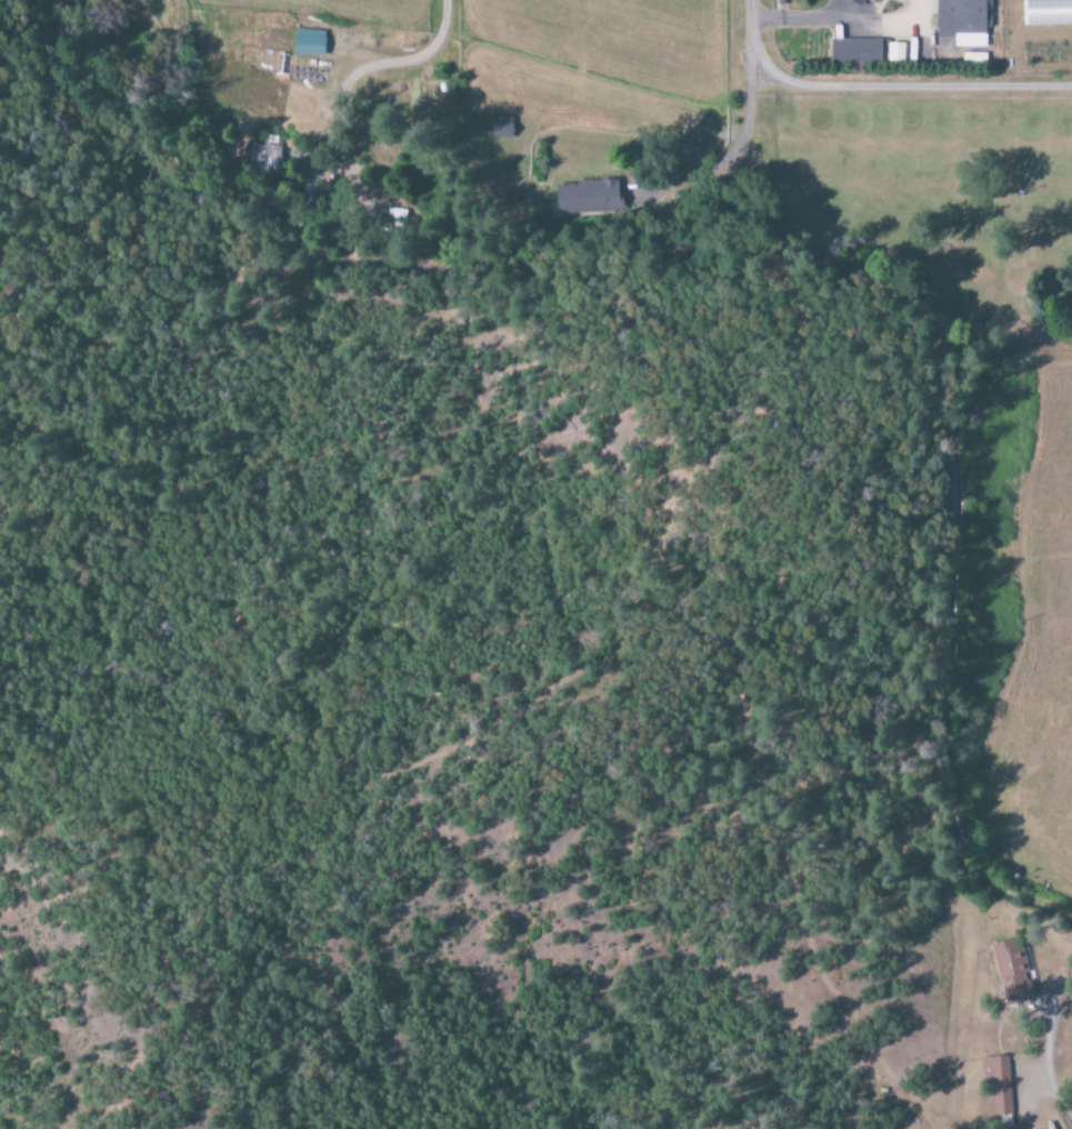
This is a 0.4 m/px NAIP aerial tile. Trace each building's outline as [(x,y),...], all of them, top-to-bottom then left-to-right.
[(936,39),(954,39),(954,48),(986,48),(985,29),(991,28),(991,0),(988,0),(986,0),(936,0),(936,39)] [(324,31),(294,31),(293,56),(324,56),(324,31)] [(904,41),(829,40),(829,65),(880,65),(880,53),(887,53),(887,64),(904,64),(904,41)] [(512,118),(493,117),(492,138),(511,139),(512,118)] [(280,136),(265,136),(264,146),(250,145),(248,171),(279,172),(280,136)] [(555,183),(556,214),(622,212),(621,182),(555,183)] [(1033,998),(1019,938),(990,944),(1004,1005),(1033,998)] [(1008,1056),(990,1057),(993,1117),(1012,1115),(1008,1056)]
